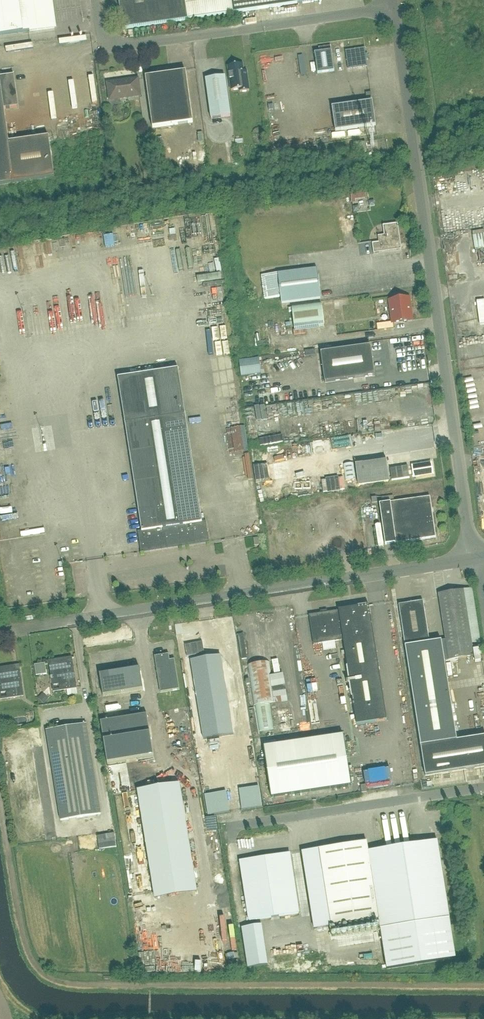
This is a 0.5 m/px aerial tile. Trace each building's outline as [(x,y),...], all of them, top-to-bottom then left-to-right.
[(30,32),(54,28),(51,3),(47,0),(0,0),(0,36),(30,32)] [(123,30),(188,20),(185,0),(119,0),(123,30)] [(298,5),(298,0),(231,0),(233,14),(298,5),(298,6),(299,6),(298,5)] [(348,70),(367,67),(368,67),(365,47),(345,50),(348,70)] [(318,74),(334,72),(331,51),(315,53),(318,74)] [(243,73),(242,65),(228,67),(231,91),(239,90),(240,93),(249,92),(246,72),(243,73)] [(152,129),(193,123),(186,73),(145,78),(152,129)] [(54,178),(48,138),(9,143),(4,110),(18,108),(14,76),(0,78),(0,186),(54,178)] [(210,120),(230,117),(225,77),(205,80),(210,120)] [(110,100),(139,96),(137,80),(108,84),(110,100)] [(332,108),(336,132),(376,126),(372,102),(332,108)] [(91,109),(81,109),(81,127),(98,127),(98,117),(102,117),(102,112),(91,112),(91,109)] [(353,193),(354,200),(370,198),(369,191),(353,193)] [(373,255),(380,254),(401,250),(398,224),(383,226),(384,239),(382,243),(372,244),(373,255)] [(60,246),(62,254),(74,251),(72,243),(60,246)] [(88,257),(99,256),(99,247),(88,248),(88,257)] [(224,267),(217,271),(221,278),(228,274),(224,267)] [(283,305),(320,300),(316,269),(279,274),(283,305)] [(393,323),(411,320),(408,300),(390,303),(390,306),(389,307),(390,312),(391,313),(393,323)] [(295,330),(324,326),(321,305),(291,309),(295,330)] [(64,329),(70,328),(66,309),(60,310),(64,329)] [(463,331),(471,331),(470,320),(475,319),(474,311),(462,312),(463,331)] [(325,383),(375,376),(370,346),(320,353),(325,383)] [(259,359),(239,362),(241,377),(261,375),(259,359)] [(155,378),(148,379),(153,407),(159,406),(155,378)] [(273,395),(274,400),(285,398),(284,392),(273,395)] [(101,400),(90,402),(92,412),(103,410),(101,400)] [(185,415),(125,424),(142,532),(138,533),(141,554),(209,544),(209,543),(206,522),(202,523),(185,415)] [(404,427),(403,420),(383,421),(384,428),(404,427)] [(343,465),(346,482),(355,480),(353,463),(343,465)] [(414,478),(433,475),(431,463),(412,466),(414,478)] [(408,467),(390,469),(392,481),(410,478),(408,467)] [(385,545),(436,538),(430,498),(380,505),(385,545)] [(445,640),(449,661),(474,657),(472,645),(480,643),(472,590),(439,596),(445,640)] [(441,662),(449,661),(445,640),(429,642),(423,602),(399,606),(420,744),(425,774),(483,765),(483,735),(453,739),(441,662)] [(309,616),(313,645),(343,640),(357,726),(387,721),(369,606),(357,608),(356,606),(350,607),(350,609),(327,613),(327,611),(320,612),(321,614),(309,616)] [(185,646),(187,657),(205,654),(203,643),(185,646)] [(170,660),(169,654),(155,657),(160,693),(180,690),(175,660),(170,660)] [(221,656),(191,661),(204,740),(234,736),(221,656)] [(72,683),(75,682),(72,663),(67,664),(66,660),(64,660),(50,662),(50,659),(49,659),(52,677),(51,677),(51,680),(52,680),(53,686),(59,685),(60,691),(73,689),(72,683)] [(259,732),(274,730),(270,703),(276,703),(270,662),(248,666),(254,706),(259,732)] [(47,675),(45,664),(35,666),(37,677),(47,675)] [(8,699),(23,696),(19,671),(14,672),(14,667),(11,668),(0,669),(0,691),(0,693),(7,693),(8,699)] [(103,697),(143,691),(140,669),(100,676),(103,697)] [(38,699),(43,704),(47,700),(42,695),(38,699)] [(107,765),(154,758),(147,715),(101,722),(107,765)] [(79,726),(79,725),(83,724),(49,729),(49,730),(54,729),(54,730),(46,732),(60,821),(101,815),(87,725),(79,726)] [(273,798),(354,786),(346,735),(265,747),(273,798)] [(354,779),(367,777),(364,763),(351,765),(354,779)] [(129,766),(129,781),(141,780),(140,766),(129,766)] [(179,784),(138,791),(154,891),(196,884),(179,784)] [(99,850),(116,848),(114,834),(97,837),(99,850)] [(319,850),(302,853),(314,930),(331,927),(379,920),(380,930),(381,930),(387,970),(455,959),(450,919),(438,842),(412,846),(384,850),(368,853),(367,843),(319,850)] [(250,921),(299,914),(290,855),(240,862),(250,921)] [(262,926),(242,929),(248,968),(268,965),(262,926)] [(144,930),(144,952),(153,952),(153,956),(160,956),(160,950),(164,950),(164,930),(144,930)] [(208,942),(208,956),(220,956),(220,942),(208,942)] [(221,966),(221,958),(206,959),(207,971),(227,970),(227,965),(221,966)]
